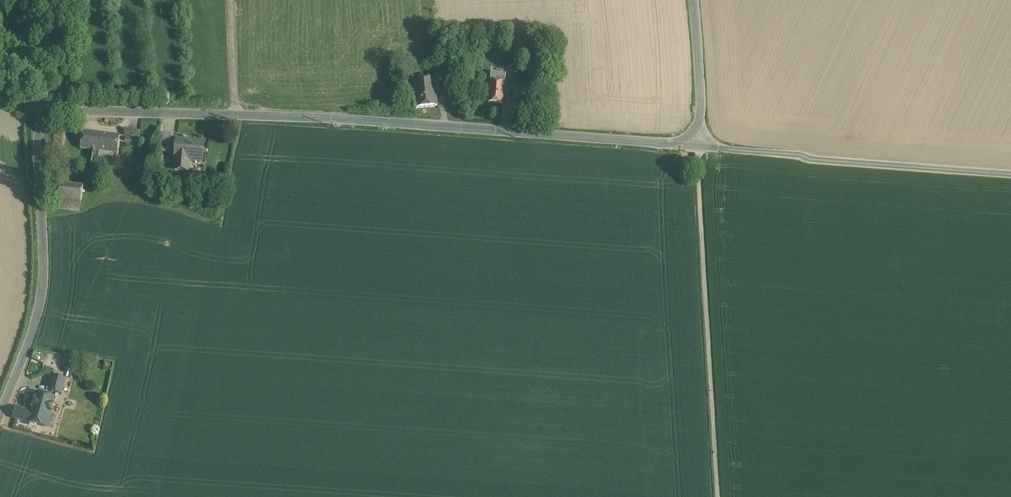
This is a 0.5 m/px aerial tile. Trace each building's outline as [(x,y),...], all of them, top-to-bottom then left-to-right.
[(527,57),(527,39),(516,39),(516,57),(527,57)] [(447,64),(438,65),(440,79),(448,78),(447,64)] [(434,77),(413,79),(416,106),(437,104),(434,77)] [(506,82),(490,81),(488,100),(502,101),(503,88),(505,89),(506,82)] [(140,130),(126,127),(124,140),(138,142),(140,130)] [(101,132),(82,129),(80,147),(87,148),(84,174),(94,176),(97,149),(98,150),(101,132)] [(119,134),(101,132),(98,150),(117,152),(119,134)] [(171,133),(162,132),(160,149),(169,150),(171,133)] [(204,141),(176,138),(174,158),(175,158),(174,169),(188,170),(189,159),(202,161),(204,141)] [(158,177),(149,176),(148,184),(157,186),(158,177)] [(82,185),(59,181),(57,197),(81,200),(82,185)] [(65,378),(53,375),(49,389),(61,392),(65,378)] [(55,397),(36,392),(31,411),(16,406),(13,416),(46,426),(55,397)]
